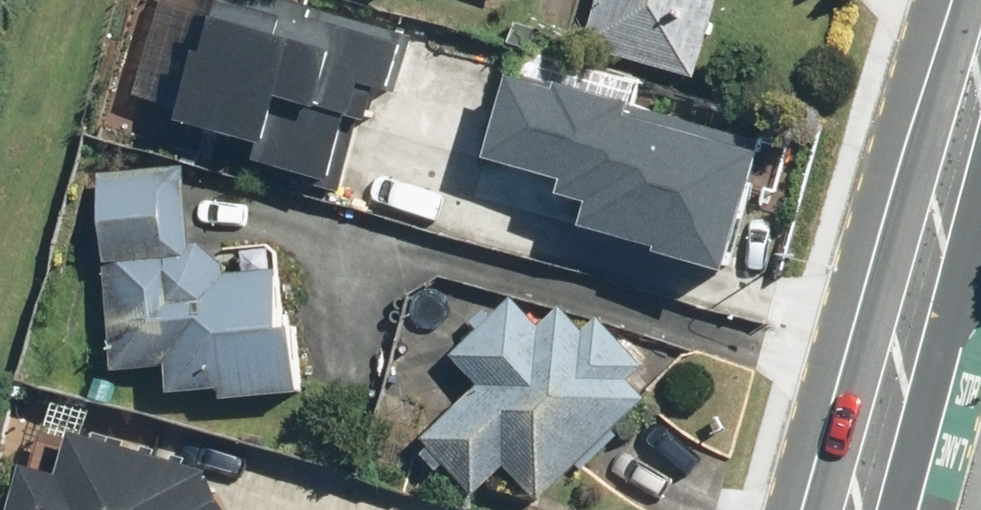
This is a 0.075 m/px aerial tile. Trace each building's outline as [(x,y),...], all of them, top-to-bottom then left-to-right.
[(412,37),(284,0),(213,0),(171,143),(329,190),(349,124),(369,130),(376,107),(390,111),(412,37)] [(564,47),(691,84),(715,0),(578,0),(564,47)] [(513,68),(491,159),(576,180),(565,226),(723,264),(757,127),(513,68)] [(182,165),(96,169),(105,374),(156,372),(157,394),(212,392),(213,405),(286,402),(280,273),(227,275),(225,240),(186,242),(182,165)] [(498,474),(529,509),(642,409),(625,390),(646,372),(604,325),(586,341),(557,309),(533,329),(513,306),(448,364),(472,391),(416,440),(469,500),(498,474)] [(216,494),(64,443),(52,480),(21,470),(7,509),(210,509),(216,494)]
